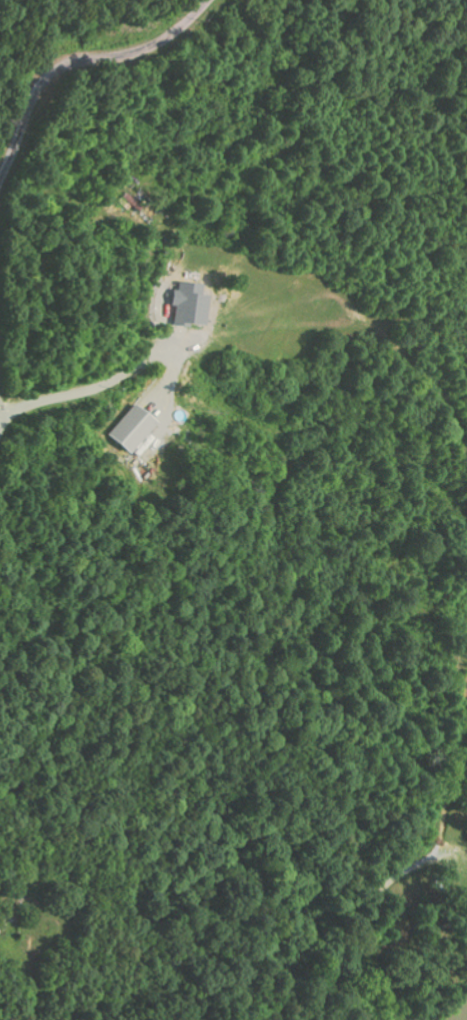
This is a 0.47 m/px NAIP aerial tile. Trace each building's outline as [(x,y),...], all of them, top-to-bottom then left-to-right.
[(200,325),(202,284),(178,283),(177,297),(175,297),(174,324),(200,325)] [(105,437),(128,455),(154,421),(130,404),(105,437)]
